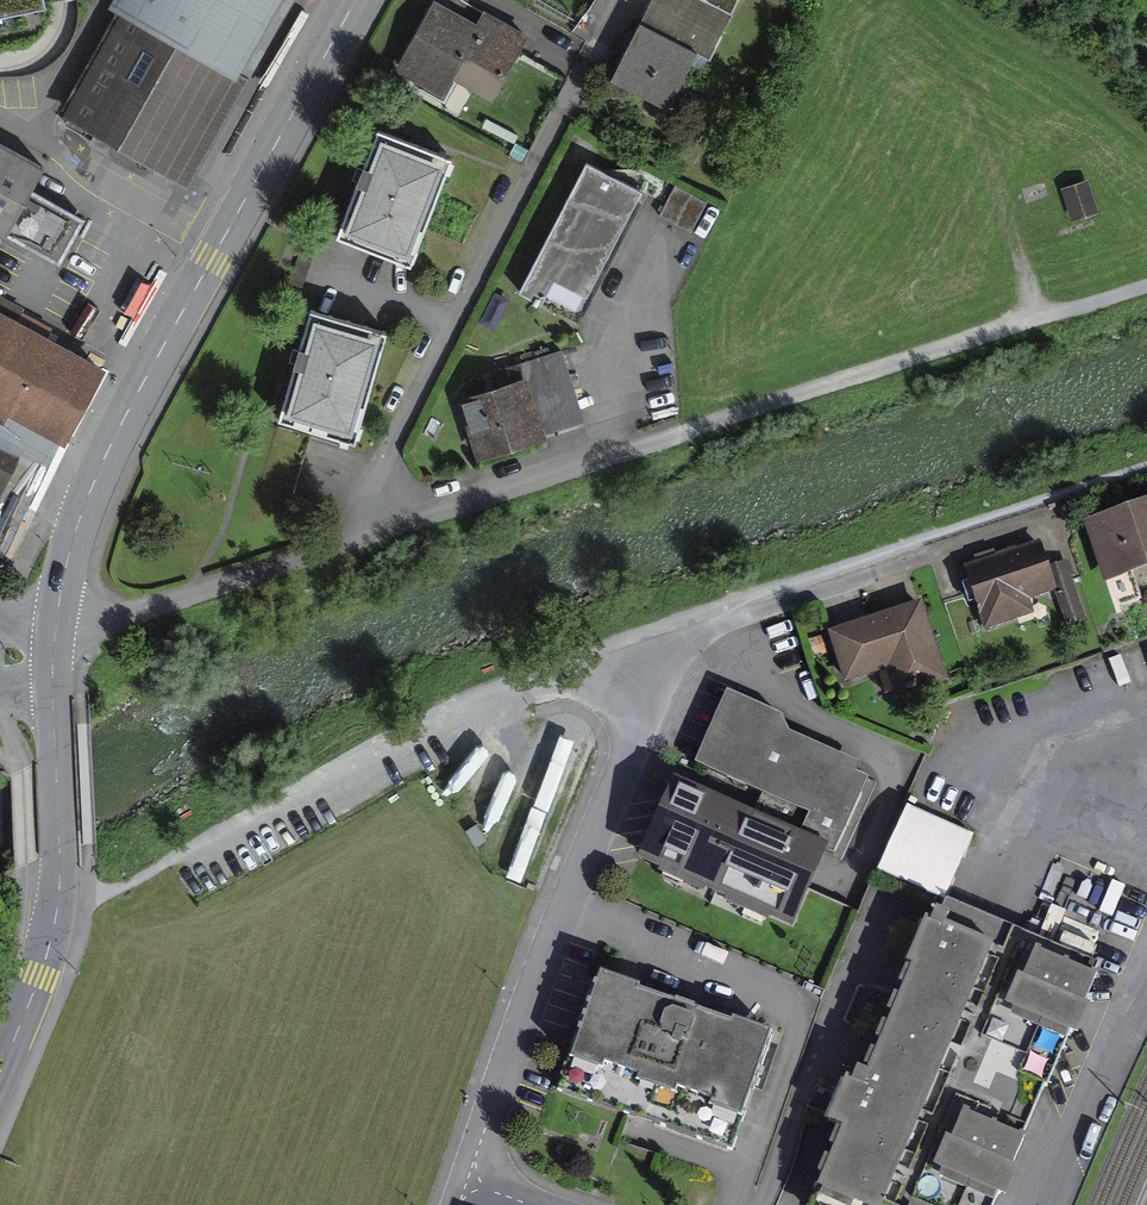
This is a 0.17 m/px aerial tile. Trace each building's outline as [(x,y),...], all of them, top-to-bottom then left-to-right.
[(43,11),(41,0),(0,0),(0,20),(43,11)] [(109,13),(119,19),(66,114),(191,183),(293,0),(117,0),(109,13)] [(640,25),(698,54),(709,60),(731,15),(701,0),(652,0),(640,25)] [(731,15),(739,0),(701,0),(731,15)] [(477,25),(434,2),(396,72),(444,98),(455,78),(494,99),(528,37),(483,12),(477,25)] [(698,54),(640,25),(611,83),(669,112),(698,54)] [(412,266),(451,162),(378,135),(339,239),(412,266)] [(4,242),(6,238),(61,268),(86,222),(31,192),(44,170),(0,146),(0,239),(4,242)] [(587,166),(521,294),(577,323),(643,195),(587,166)] [(1085,182),(1062,190),(1073,222),(1096,214),(1085,182)] [(675,186),(659,216),(691,233),(707,203),(675,186)] [(356,445),(390,333),(315,310),(281,422),(356,445)] [(66,450),(107,371),(0,315),(0,425),(4,427),(8,419),(66,450)] [(524,384),(541,435),(583,421),(560,352),(518,366),(524,384)] [(461,405),(480,463),(544,442),(541,435),(524,384),(461,405)] [(23,451),(0,440),(0,498),(23,451)] [(1085,520),(1104,574),(1146,559),(1146,499),(1085,520)] [(1040,539),(964,563),(984,626),(1033,611),(1028,596),(1056,587),(1049,566),(1040,539)] [(1068,560),(1049,566),(1056,587),(1067,623),(1086,617),(1068,560)] [(921,596),(828,629),(847,681),(888,667),(897,694),(949,676),(921,596)] [(734,696),(702,766),(816,821),(807,840),(837,854),(835,858),(842,860),(878,783),(864,777),(867,769),(797,736),(789,719),(734,696)] [(682,783),(645,864),(668,874),(666,877),(711,898),(712,895),(734,905),(732,908),(776,928),(778,925),(800,935),(835,858),(837,854),(807,840),(682,783)] [(905,802),(878,868),(943,895),(971,830),(905,802)] [(810,1204),(993,1204),(1100,961),(948,894),(938,916),(926,911),(859,1064),(849,1060),(828,1109),(842,1115),(804,1203),(810,1204)] [(570,1053),(742,1112),(771,1030),(599,970),(570,1053)]
